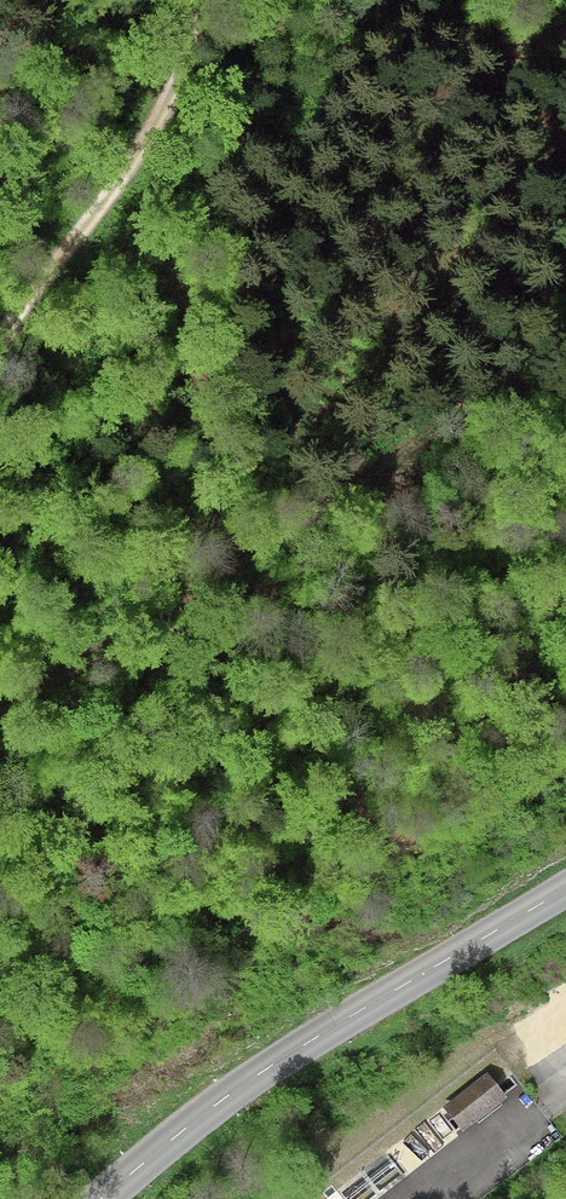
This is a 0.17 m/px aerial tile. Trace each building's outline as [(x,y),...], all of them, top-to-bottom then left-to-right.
[(506,1099),(490,1079),(447,1112),(463,1133),(506,1099)]
